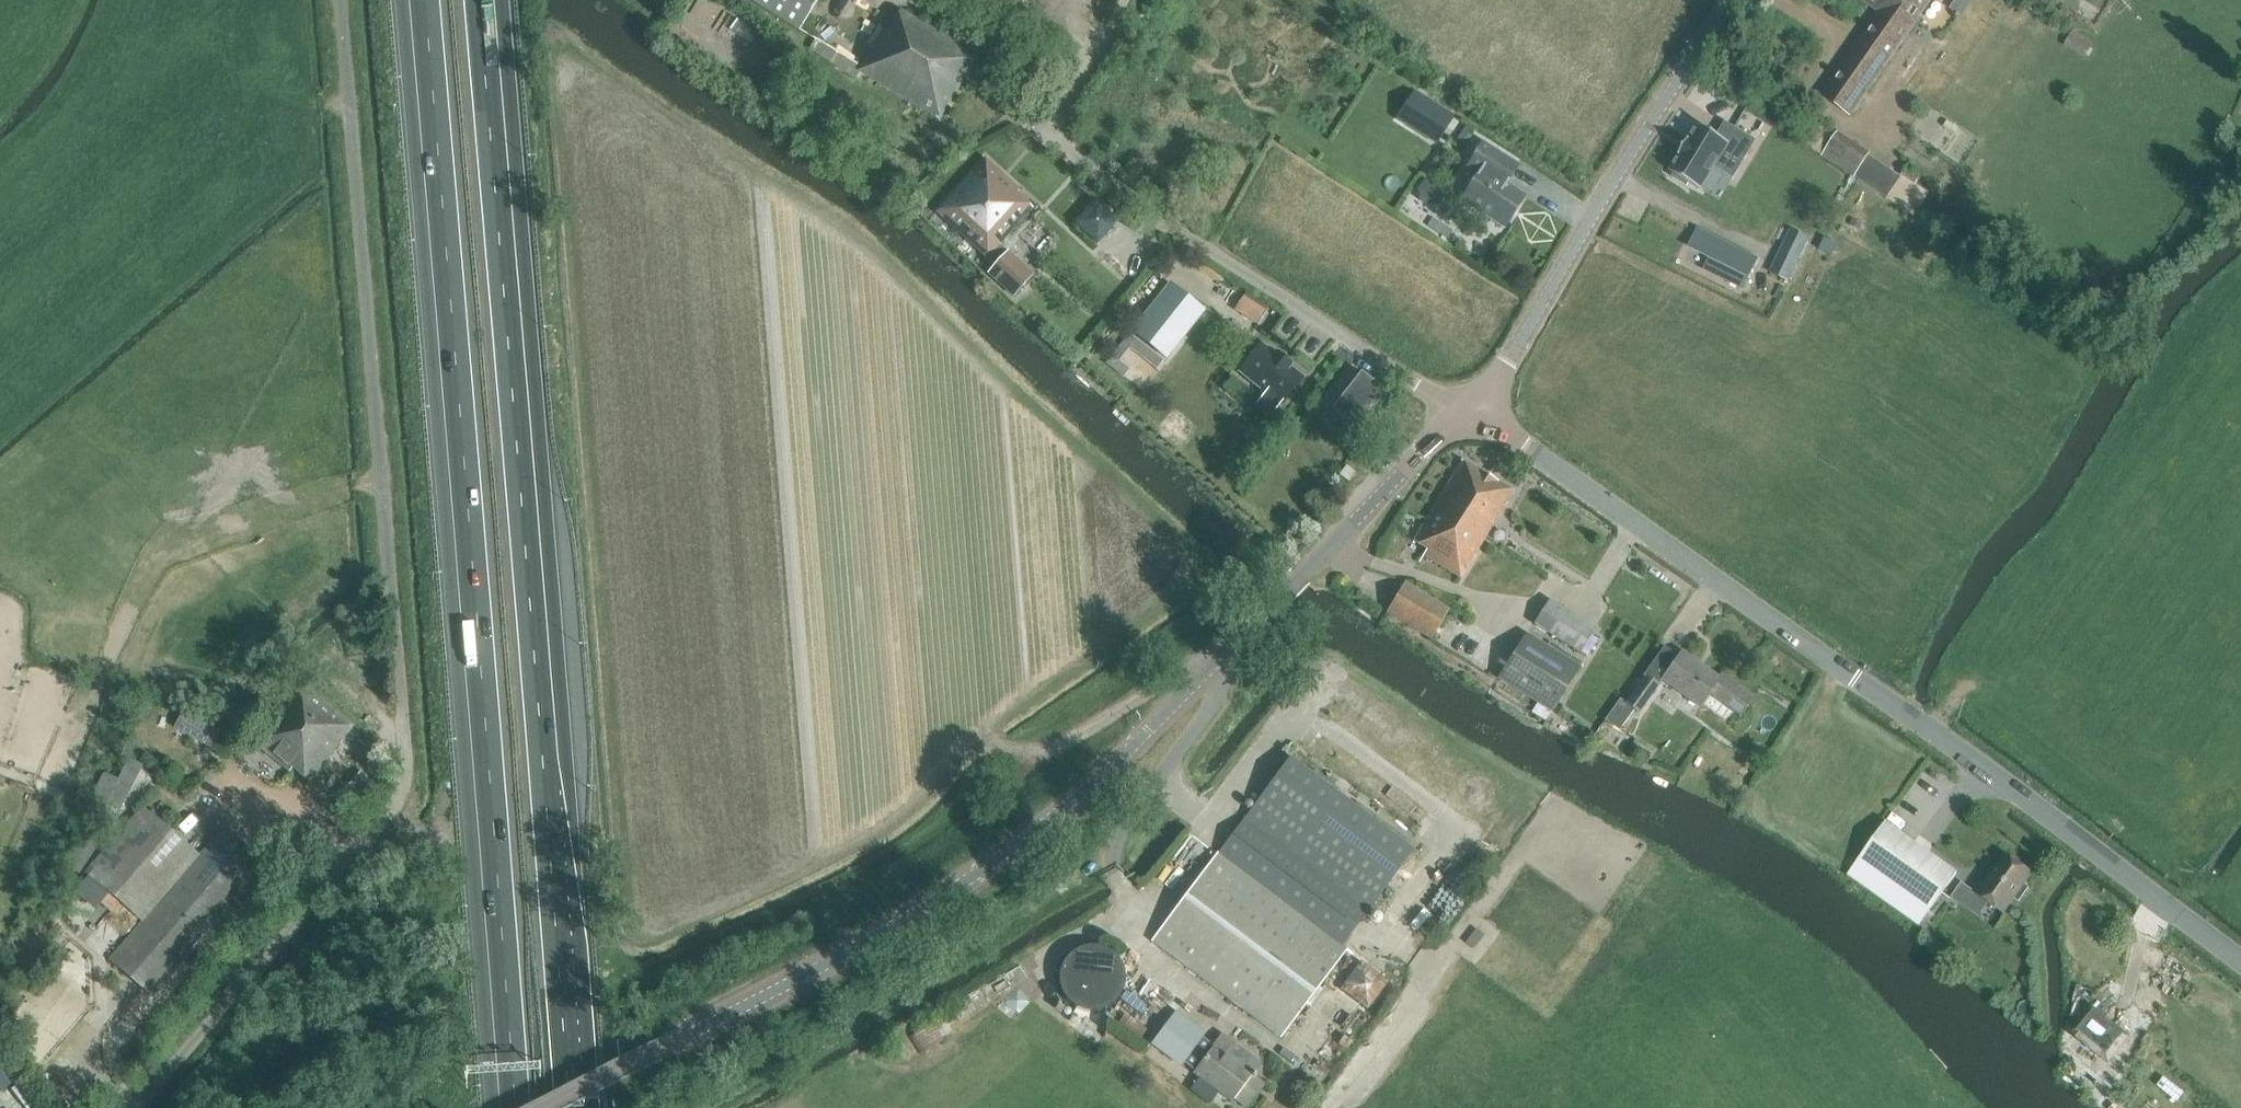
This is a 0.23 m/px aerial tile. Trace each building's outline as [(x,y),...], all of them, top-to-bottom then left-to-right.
[(800,30),(818,0),(751,0),(800,30)] [(1871,23),(1821,96),(1850,115),(1929,0),(1860,0),(1878,13),(1871,23)] [(2085,16),(2090,8),(2078,0),(2060,0),(2085,16)] [(897,8),(863,64),(861,65),(859,70),(936,118),(975,57),(897,8)] [(2087,56),(2095,42),(2074,31),(2066,45),(2087,56)] [(839,52),(832,64),(855,77),(859,70),(861,65),(839,52)] [(1416,92),(1405,108),(1443,132),(1453,116),(1416,92)] [(1892,203),(1899,208),(1912,217),(1928,193),(1818,120),(1802,145),(1892,203)] [(1680,155),(1670,171),(1674,173),(1672,177),(1687,186),(1689,182),(1700,189),(1714,166),(1723,152),(1742,163),(1755,141),(1725,123),(1717,136),(1699,124),(1689,140),(1688,140),(1679,155),(1680,155)] [(1504,184),(1516,165),(1483,144),(1469,166),(1480,173),(1460,205),(1476,215),(1480,210),(1492,218),(1494,214),(1506,222),(1523,196),(1504,184)] [(1020,190),(985,159),(938,211),(986,257),(983,262),(991,268),(981,279),(1006,302),(1027,279),(1001,256),(993,250),(1032,207),(1017,193),(1020,190)] [(1920,175),(1907,167),(1901,175),(1914,184),(1920,175)] [(1445,192),(1443,182),(1435,177),(1426,178),(1420,186),(1422,196),(1430,202),(1439,200),(1445,192)] [(1096,201),(1077,221),(1099,242),(1118,221),(1096,201)] [(1737,284),(1752,255),(1693,225),(1684,243),(1725,263),(1719,275),(1737,284)] [(1795,231),(1774,274),(1787,281),(1809,237),(1795,231)] [(1824,237),(1818,249),(1830,255),(1836,243),(1824,237)] [(1169,283),(1132,332),(1166,359),(1204,310),(1169,283)] [(1267,310),(1245,295),(1236,308),(1258,323),(1267,310)] [(1283,404),(1305,377),(1291,366),(1292,364),(1278,353),(1276,354),(1263,344),(1241,371),(1268,392),(1260,402),(1273,413),(1281,403),(1283,404)] [(1350,366),(1324,399),(1333,407),(1332,408),(1354,425),(1381,390),(1361,373),(1361,374),(1350,366)] [(1462,460),(1436,505),(1485,535),(1486,536),(1513,490),(1462,460)] [(1355,472),(1347,467),(1346,466),(1339,475),(1348,481),(1355,472)] [(1301,499),(1289,515),(1297,521),(1308,504),(1301,499)] [(1436,505),(1415,541),(1426,548),(1423,554),(1461,578),(1486,536),(1485,535),(1436,505)] [(1404,581),(1387,610),(1386,611),(1429,638),(1448,608),(1404,581)] [(1593,627),(1548,599),(1533,623),(1579,651),(1593,627)] [(1527,634),(1499,678),(1551,711),(1579,666),(1527,634)] [(1682,651),(1661,679),(1700,706),(1709,693),(1740,714),(1753,696),(1721,674),(1719,677),(1682,651)] [(1640,713),(1659,685),(1644,674),(1624,702),(1640,713)] [(352,727),(299,683),(252,740),(289,771),(292,767),(309,780),(352,727)] [(184,711),(175,727),(206,744),(215,728),(184,711)] [(1764,751),(1754,744),(1746,757),(1756,764),(1764,751)] [(94,796),(119,809),(143,763),(131,757),(121,778),(107,771),(94,796)] [(1342,944),(1412,849),(1290,757),(1218,852),(1342,944)] [(141,921),(108,959),(151,996),(254,876),(228,853),(240,840),(223,826),(199,854),(158,819),(145,809),(88,876),(101,887),(109,894),(141,921)] [(1957,871),(1885,821),(1860,857),(1847,875),(1919,925),(1931,907),(1957,871)] [(67,863),(73,867),(102,827),(96,823),(67,863)] [(1342,944),(1218,852),(1152,940),(1280,1036),(1346,948),(1342,944)] [(2004,852),(1976,892),(2003,911),(2014,897),(2019,900),(2029,886),(2024,882),(2031,872),(2004,852)] [(88,876),(79,886),(100,904),(109,894),(101,887),(88,876)] [(1058,980),(1058,984),(1058,988),(1059,992),(1060,996),(1062,1000),(1064,1003),(1067,1007),(1070,1010),(1074,1012),(1078,1014),(1082,1016),(1086,1017),(1089,1017),(1093,1017),(1097,1017),(1101,1016),(1105,1014),(1109,1012),(1112,1010),(1115,1007),(1118,1003),(1120,1000),(1122,996),(1123,992),(1124,988),(1124,984),(1124,980),(1123,976),(1122,972),(1120,969),(1118,965),(1115,962),(1112,959),(1109,956),(1105,954),(1101,953),(1097,952),(1093,951),(1089,951),(1085,952),(1082,953),(1078,954),(1074,956),(1070,959),(1067,962),(1064,965),(1062,969),(1060,972),(1059,976),(1058,980)] [(2109,1060),(2130,1033),(2092,1003),(2070,1029),(2074,1032),(2070,1038),(2100,1062),(2105,1057),(2109,1060)] [(1161,1035),(1188,1055),(1204,1033),(1177,1014),(1161,1035)] [(1214,1044),(1193,1073),(1194,1074),(1194,1072),(1231,1100),(1230,1101),(1231,1102),(1251,1076),(1254,1077),(1256,1074),(1254,1072),(1260,1063),(1233,1042),(1225,1052),(1214,1044)] [(1,1091),(18,1077),(0,1056),(0,1090),(1,1091)]
